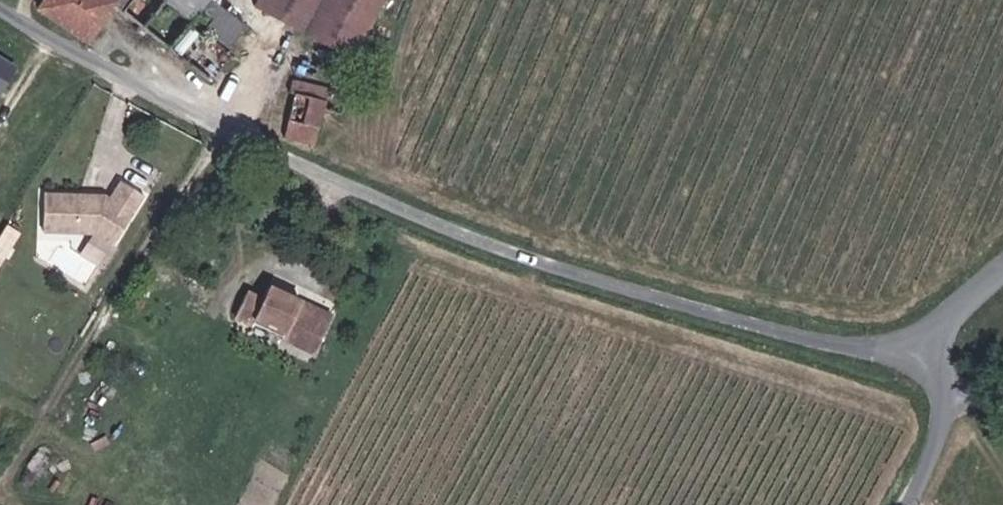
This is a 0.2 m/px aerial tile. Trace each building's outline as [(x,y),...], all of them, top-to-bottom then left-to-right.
[(28,7),(78,44),(104,0),(33,0),(28,7)] [(221,51),(242,24),(209,2),(211,0),(159,0),(221,51)] [(378,0),(251,0),(247,8),(345,61),(378,0)] [(9,66),(0,61),(0,80),(9,66)] [(288,79),(280,135),(308,140),(314,109),(319,86),(288,79)] [(86,231),(108,244),(139,195),(112,178),(101,195),(92,191),(31,192),(31,230),(86,231)] [(0,233),(0,265),(17,229),(4,224),(0,233)] [(86,231),(80,252),(103,266),(108,244),(86,231)] [(330,316),(252,280),(227,319),(305,356),(330,316)]
